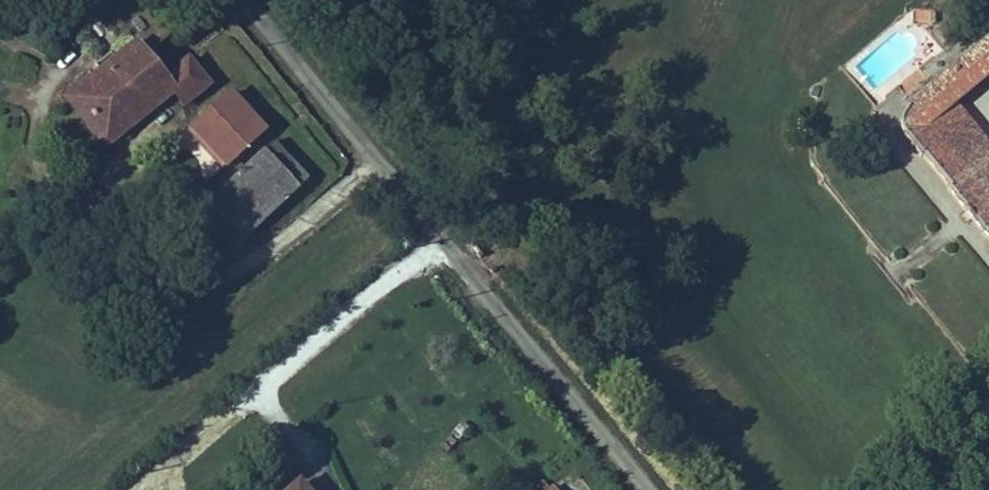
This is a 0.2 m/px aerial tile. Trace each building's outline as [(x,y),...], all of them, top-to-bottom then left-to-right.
[(889,127),(988,246),(988,150),(956,112),(988,81),(988,43),(889,127)] [(146,48),(141,53),(149,62),(92,106),(119,140),(177,94),(183,102),(192,112),(222,89),(202,64),(176,85),(146,48)] [(149,62),(141,53),(76,104),(116,155),(183,102),(177,94),(119,140),(92,106),(149,62)] [(269,140),(238,107),(206,136),(236,170),(269,140)] [(323,193),(290,154),(208,222),(241,262),(323,193)]
